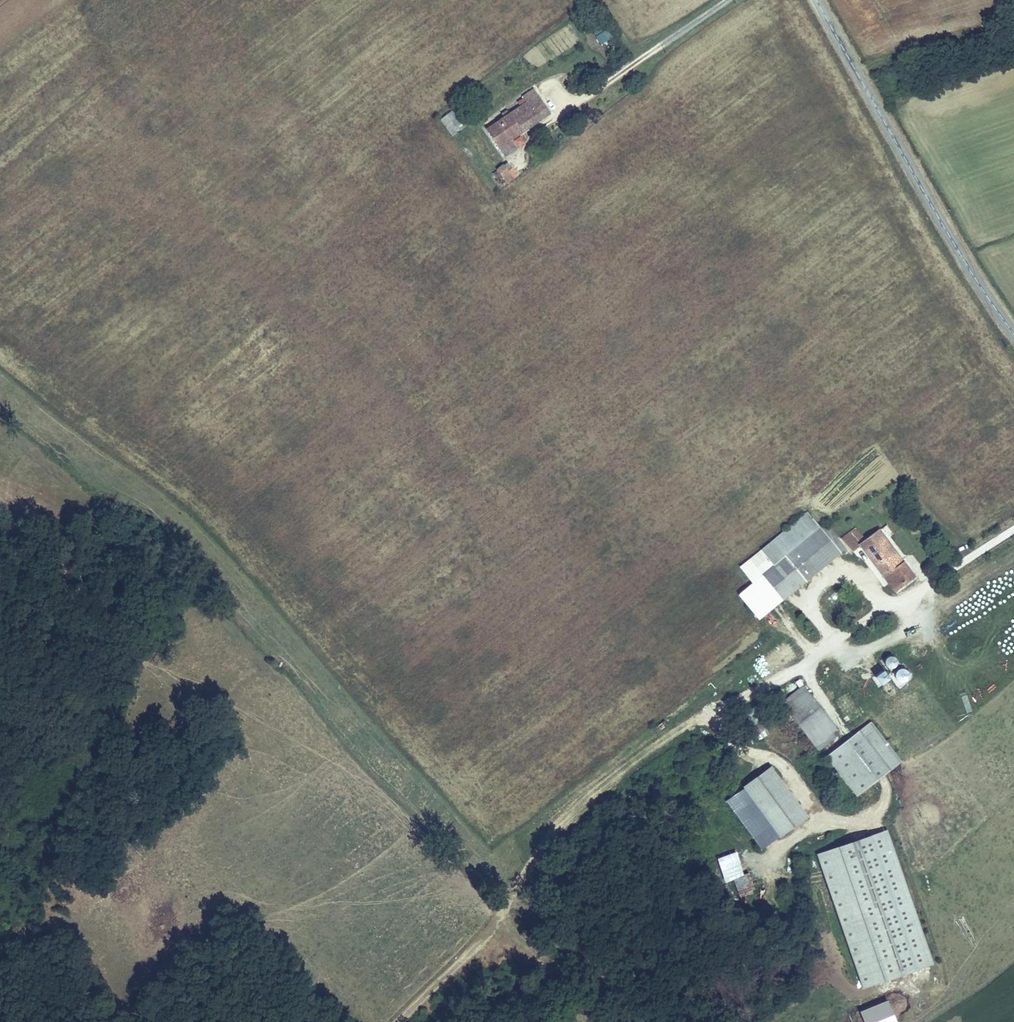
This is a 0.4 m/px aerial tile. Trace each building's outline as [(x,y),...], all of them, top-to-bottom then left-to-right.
[(596,43),(610,41),(607,25),(593,27),(596,43)] [(522,102),(484,128),(504,156),(514,149),(508,140),(547,113),(530,87),(518,95),(522,102)] [(449,136),(464,128),(455,110),(440,118),(449,136)] [(501,164),(493,170),(503,183),(510,178),(501,164)] [(777,600),(837,556),(819,532),(806,514),(757,550),(769,566),(758,574),(777,600)] [(824,528),(819,532),(837,556),(842,553),(824,528)] [(864,542),(855,530),(841,540),(850,552),(856,547),(864,542)] [(864,542),(856,547),(893,595),(911,581),(874,534),(864,542)] [(879,661),(888,673),(900,664),(891,652),(879,661)] [(900,689),(914,676),(903,663),(888,676),(900,689)] [(872,678),(878,687),(888,680),(882,671),(872,678)] [(816,750),(838,734),(803,687),(782,701),(816,750)] [(870,723),(825,760),(858,799),(902,762),(870,723)] [(749,787),(783,835),(810,816),(776,769),(749,787)] [(820,857),(866,988),(935,964),(889,833),(820,857)] [(732,878),(736,895),(753,891),(749,874),(732,878)] [(887,1002),(857,1013),(861,1021),(895,1021),(887,1002)]
